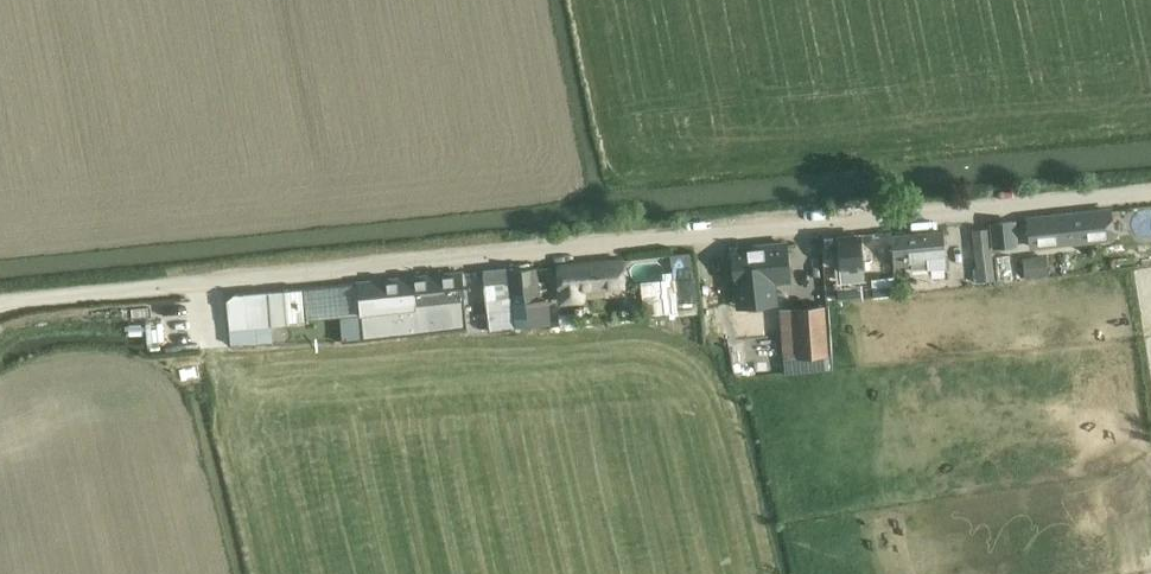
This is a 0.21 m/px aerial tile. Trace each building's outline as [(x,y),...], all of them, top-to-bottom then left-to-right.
[(1031,243),(1114,234),(1111,211),(1028,220),(1031,243)] [(991,224),(994,247),(1017,245),(1015,221),(991,224)] [(974,231),(977,261),(992,259),(989,229),(974,231)] [(826,243),(828,265),(841,264),(842,270),(856,269),(858,281),(894,278),(893,266),(894,266),(895,266),(892,236),(892,232),(839,237),(839,242),(826,243)] [(912,271),(928,270),(947,268),(946,253),(944,232),(892,236),(895,266),(911,265),(912,271)] [(745,285),(748,308),(753,313),(763,312),(768,306),(776,305),(774,282),(790,281),(789,267),(787,243),(732,249),(734,272),(736,286),(745,285)] [(674,278),(656,281),(660,314),(699,311),(692,253),(673,255),(671,255),(674,278)] [(1022,258),(1025,280),(1049,277),(1046,255),(1022,258)] [(992,259),(977,261),(979,283),(994,281),(992,259)] [(623,261),(557,266),(560,295),(580,293),(580,290),(625,286),(625,284),(623,261)] [(536,268),(509,270),(514,330),(541,326),(536,268)] [(461,273),(411,279),(412,283),(398,285),(398,281),(359,285),(365,339),(416,334),(416,329),(467,324),(461,273)] [(485,283),(489,333),(513,330),(509,281),(485,283)] [(331,316),(330,311),(328,287),(245,294),(248,327),(231,328),(232,344),(258,343),(274,343),(273,325),(307,322),(307,318),(331,316)] [(781,311),(784,358),(790,357),(791,375),(831,374),(829,355),(827,355),(823,307),(781,311)]
